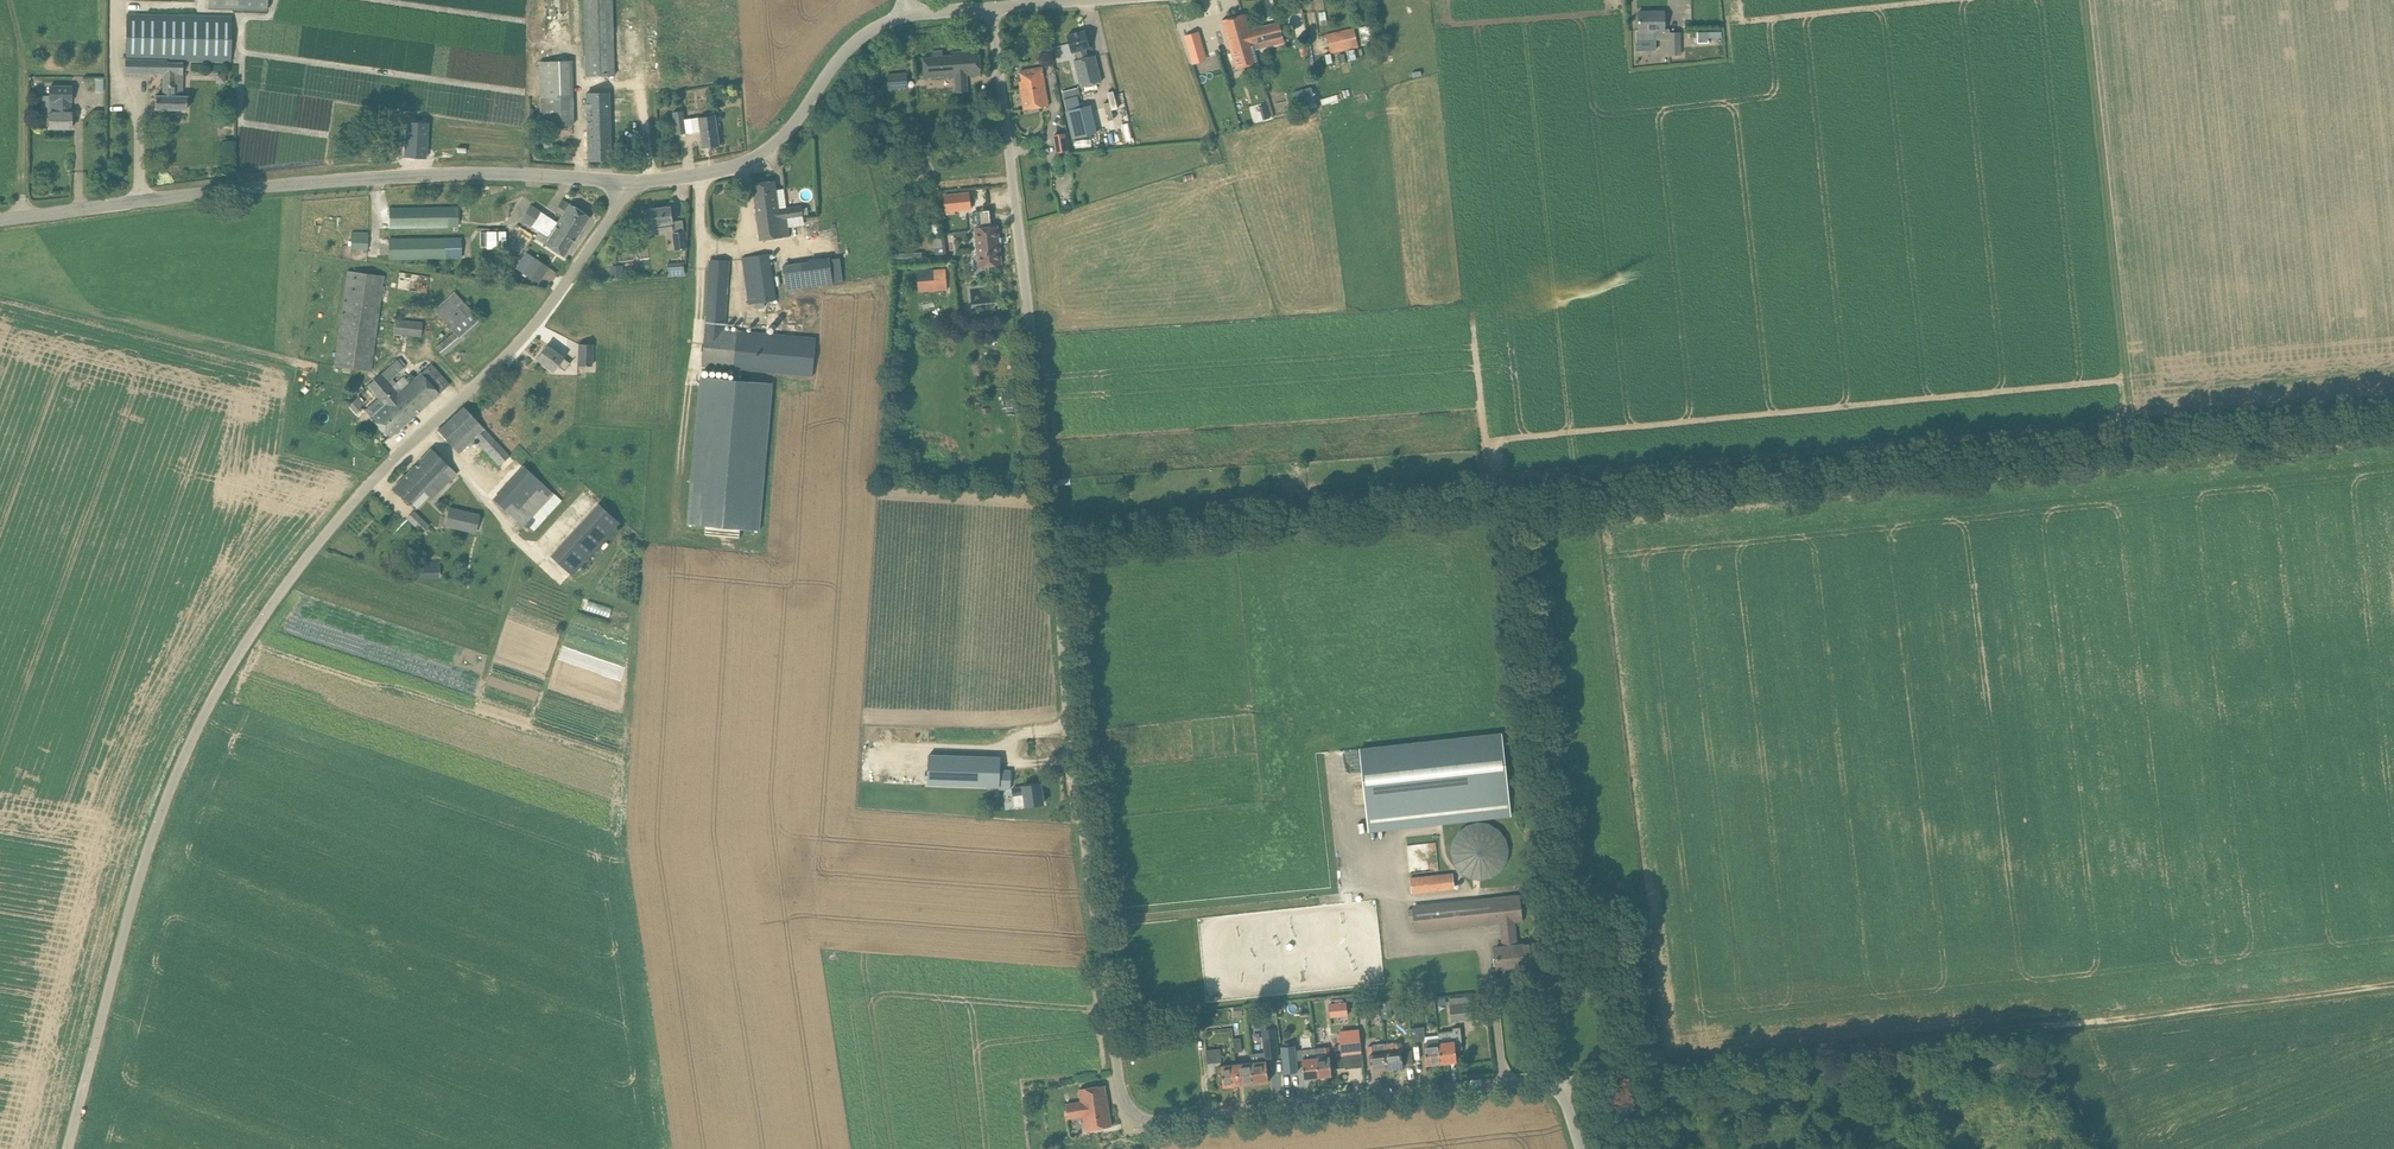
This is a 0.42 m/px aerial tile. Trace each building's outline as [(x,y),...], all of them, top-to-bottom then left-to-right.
[(208,8),(267,10),(267,0),(208,0),(208,8)] [(613,19),(613,0),(584,0),(586,76),(615,75),(613,21),(613,19)] [(1303,12),(1301,0),(1283,0),(1285,14),(1303,12)] [(1258,63),(1252,42),(1249,30),(1244,11),(1222,17),(1236,69),(1258,63)] [(1664,11),(1639,12),(1639,31),(1636,31),(1637,42),(1656,41),(1656,37),(1664,37),(1664,31),(1669,31),(1669,54),(1681,54),(1681,33),(1669,33),(1669,29),(1665,29),(1664,11)] [(232,17),(127,14),(126,59),(125,59),(124,73),(163,74),(162,96),(156,96),(155,109),(174,109),(177,109),(187,109),(187,97),(177,96),(178,91),(175,91),(175,74),(183,74),(183,63),(166,63),(167,60),(231,62),(232,17)] [(1192,22),(1180,26),(1183,35),(1186,44),(1189,53),(1201,49),(1198,40),(1195,31),(1192,22)] [(1279,22),(1249,30),(1252,42),(1258,40),(1260,48),(1284,42),(1279,22)] [(1359,47),(1354,29),(1327,35),(1331,53),(1359,47)] [(1085,31),(1067,35),(1072,52),(1077,51),(1079,59),(1074,60),(1080,87),(1101,81),(1094,55),(1088,57),(1085,49),(1090,47),(1085,31)] [(1709,32),(1698,32),(1698,42),(1709,42),(1709,32)] [(932,57),(924,58),(925,77),(956,75),(957,92),(968,92),(967,75),(981,74),(979,50),(951,53),(952,55),(944,56),(943,50),(932,51),(932,57)] [(571,60),(540,61),(542,126),(573,125),(571,60)] [(1043,67),(1021,71),(1022,81),(1020,81),(1024,110),(1049,105),(1043,67)] [(899,73),(888,74),(889,88),(900,87),(899,73)] [(72,87),(50,86),(50,128),(71,128),(72,112),(67,112),(68,101),(72,101),(72,87)] [(1317,106),(1311,86),(1293,91),(1299,111),(1317,106)] [(1067,109),(1081,105),(1077,88),(1063,92),(1067,109)] [(611,159),(608,92),(586,94),(588,160),(598,160),(598,159),(601,159),(601,160),(611,159)] [(1321,99),(1323,105),(1339,100),(1337,94),(1321,99)] [(1251,106),(1255,122),(1267,119),(1263,103),(1251,106)] [(1067,111),(1074,141),(1095,137),(1088,106),(1067,111)] [(684,110),(673,112),(677,135),(701,131),(704,148),(720,145),(716,115),(685,119),(684,110)] [(428,122),(407,120),(404,157),(426,158),(428,122)] [(1066,133),(1054,135),(1057,152),(1069,151),(1066,133)] [(763,182),(753,183),(760,241),(790,237),(788,219),(803,218),(802,207),(779,209),(775,180),(765,182),(763,183),(763,182)] [(969,192),(943,195),(945,212),(971,209),(969,192)] [(565,210),(570,203),(563,199),(558,206),(565,210)] [(520,220),(541,233),(548,224),(554,228),(556,225),(576,238),(590,217),(570,203),(565,210),(558,222),(530,204),(520,220)] [(671,206),(652,209),(653,216),(646,217),(648,233),(673,230),(673,223),(674,223),(671,206)] [(461,207),(389,208),(390,228),(461,226),(461,216),(461,207)] [(981,221),(991,220),(990,210),(979,211),(981,221)] [(941,236),(940,223),(932,224),(934,248),(935,247),(936,256),(944,255),(942,236),(941,236)] [(534,235),(517,224),(513,231),(530,242),(534,235)] [(544,243),(564,257),(576,238),(556,225),(554,228),(548,224),(541,233),(548,237),(544,243)] [(998,226),(975,228),(979,266),(1002,264),(998,226)] [(505,227),(489,228),(490,248),(505,248),(505,227)] [(368,232),(352,232),(351,249),(368,249),(368,232)] [(462,257),(461,232),(389,234),(390,259),(462,257)] [(687,249),(684,232),(674,233),(676,251),(687,249)] [(770,252),(743,256),(749,303),(777,299),(770,252)] [(524,273),(539,283),(549,266),(533,257),(524,273)] [(830,257),(783,264),(786,289),(833,283),(830,257)] [(816,335),(726,329),(731,259),(710,258),(702,372),(699,372),(689,523),(706,524),(706,531),(740,534),(740,528),(762,530),(772,381),(753,379),(753,371),(814,375),(816,335)] [(669,263),(670,270),(686,269),(686,262),(669,263)] [(611,266),(611,278),(624,278),(623,265),(611,266)] [(946,268),(917,270),(919,294),(937,293),(937,291),(948,291),(946,268)] [(385,276),(347,270),(334,366),(371,371),(385,276)] [(454,292),(434,310),(454,331),(435,347),(443,356),(482,322),(454,292)] [(422,322),(395,319),(394,333),(421,336),(422,322)] [(593,344),(579,343),(577,365),(592,366),(593,344)] [(562,356),(547,345),(537,359),(553,371),(556,366),(563,371),(569,363),(561,357),(562,356)] [(379,375),(367,385),(385,405),(371,417),(390,437),(450,384),(432,364),(410,383),(404,377),(396,383),(392,378),(406,365),(400,358),(379,375)] [(365,402),(359,396),(355,400),(349,405),(357,413),(362,409),(360,406),(365,402)] [(464,406),(438,430),(459,452),(473,438),(479,444),(500,465),(510,455),(505,450),(464,406)] [(458,474),(431,448),(393,488),(410,504),(424,490),(433,499),(458,474)] [(523,466),(493,499),(523,527),(554,493),(523,466)] [(600,503),(552,556),(573,575),(621,523),(600,503)] [(444,526),(475,533),(479,515),(479,514),(449,507),(444,526)] [(428,526),(414,511),(408,517),(422,532),(428,526)] [(439,561),(415,562),(416,578),(440,577),(439,561)] [(586,610),(610,615),(612,606),(588,601),(586,610)] [(1511,816),(1501,732),(1360,748),(1369,832),(1511,816)] [(999,757),(930,755),(929,778),(928,778),(928,784),(948,784),(949,779),(999,781),(999,788),(1010,788),(1011,770),(999,770),(999,757)] [(1044,803),(1041,783),(1023,786),(1023,787),(1012,789),(1015,808),(1044,803)] [(1509,853),(1509,851),(1509,848),(1508,846),(1508,844),(1507,842),(1507,840),(1506,838),(1504,836),(1503,834),(1502,832),(1500,830),(1498,829),(1497,827),(1495,826),(1493,825),(1491,824),(1488,823),(1486,823),(1484,823),(1482,822),(1479,822),(1477,823),(1475,823),(1473,823),(1471,824),(1468,825),(1466,826),(1464,827),(1463,829),(1461,830),(1459,832),(1458,834),(1457,836),(1456,838),(1455,840),(1454,842),(1453,844),(1453,846),(1452,848),(1452,851),(1452,853),(1453,855),(1453,857),(1454,860),(1455,862),(1456,864),(1457,866),(1458,868),(1459,869),(1461,871),(1463,873),(1464,874),(1466,875),(1468,876),(1471,877),(1473,878),(1475,878),(1477,879),(1479,879),(1482,879),(1484,879),(1486,878),(1488,878),(1491,877),(1493,876),(1495,875),(1497,874),(1498,873),(1500,871),(1502,869),(1503,868),(1504,866),(1506,864),(1507,862),(1507,860),(1508,857),(1509,855),(1509,853)] [(1454,888),(1453,873),(1410,877),(1412,893),(1454,888)] [(1614,904),(1620,895),(1599,880),(1593,889),(1614,904)] [(1522,920),(1520,896),(1413,906),(1413,908),(1406,909),(1407,914),(1414,913),(1415,928),(1493,920),(1493,923),(1499,922),(1502,946),(1496,947),(1498,968),(1508,967),(1508,969),(1518,968),(1518,966),(1535,964),(1534,943),(1518,945),(1516,920),(1522,920)] [(1418,1000),(1411,1004),(1416,1013),(1423,1008),(1418,1000)] [(1381,1002),(1382,1018),(1392,1017),(1390,1001),(1381,1002)] [(1346,1002),(1330,1004),(1331,1017),(1348,1015),(1346,1002)] [(1470,1003),(1450,1005),(1451,1021),(1473,1019),(1471,1003),(1470,1003)] [(1378,1005),(1357,1007),(1358,1019),(1379,1017),(1378,1005)] [(1439,1035),(1442,1063),(1456,1061),(1456,1062),(1457,1062),(1455,1041),(1454,1041),(1454,1038),(1461,1037),(1459,1023),(1451,1024),(1452,1033),(1439,1035)] [(1442,1063),(1439,1035),(1424,1036),(1424,1027),(1412,1028),(1414,1042),(1425,1040),(1425,1044),(1424,1044),(1426,1065),(1427,1065),(1442,1063)] [(1275,1028),(1262,1029),(1263,1038),(1265,1058),(1278,1057),(1276,1036),(1275,1028)] [(1359,1028),(1340,1030),(1343,1055),(1362,1053),(1359,1028)] [(1394,1051),(1385,1052),(1387,1069),(1403,1067),(1415,1066),(1413,1049),(1402,1050),(1401,1043),(1394,1044),(1394,1051)] [(1372,1070),(1387,1069),(1385,1052),(1385,1045),(1375,1046),(1369,1046),(1371,1071),(1372,1071),(1372,1070)] [(1295,1046),(1281,1047),(1284,1073),(1298,1072),(1296,1059),(1302,1059),(1302,1064),(1304,1075),(1304,1078),(1317,1076),(1314,1048),(1301,1050),(1295,1050),(1295,1046)] [(1314,1048),(1317,1076),(1332,1075),(1328,1047),(1322,1047),(1322,1046),(1314,1047),(1314,1048)] [(1222,1062),(1220,1048),(1206,1050),(1208,1063),(1222,1062)] [(1251,1062),(1254,1083),(1269,1082),(1266,1060),(1251,1062)] [(1238,1085),(1254,1083),(1251,1062),(1236,1064),(1238,1085)] [(1238,1085),(1236,1064),(1221,1065),(1223,1087),(1238,1085)] [(1111,1126),(1105,1085),(1080,1089),(1082,1102),(1067,1104),(1069,1118),(1084,1115),(1086,1129),(1111,1126)]
